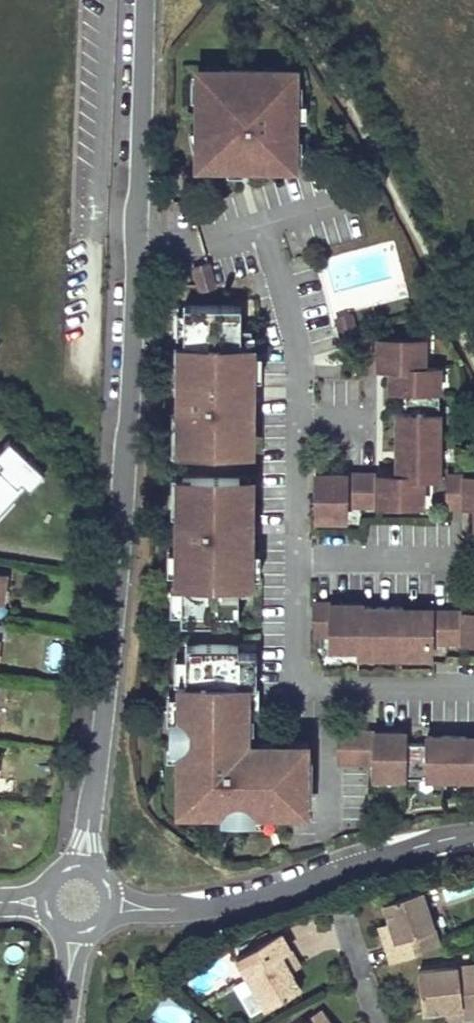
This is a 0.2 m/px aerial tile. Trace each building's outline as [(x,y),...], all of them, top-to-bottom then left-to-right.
[(195,116),(206,164),(233,164),(233,148),(251,148),(251,165),(291,165),(291,134),(295,134),(295,103),(291,103),(291,72),(221,72),(220,77),(201,71),(201,116),(195,116)] [(233,148),(233,164),(251,165),(251,148),(233,148)] [(193,268),(200,291),(215,286),(208,264),(193,268)] [(240,408),(240,395),(250,395),(251,348),(240,348),(240,306),(183,306),(183,347),(179,347),(179,392),(182,392),(182,449),(239,449),(240,408)] [(351,315),(335,319),(340,335),(355,331),(351,315)] [(438,478),(438,391),(439,391),(439,369),(424,368),(424,339),(360,339),(359,370),(389,370),(389,391),(403,391),(403,414),(396,414),(395,474),(315,474),(315,521),(345,521),(345,506),(423,505),(423,478),(438,478)] [(250,408),(250,395),(240,395),(240,408),(250,408)] [(43,470),(9,438),(0,448),(0,516),(43,470)] [(447,476),(447,506),(473,507),(473,476),(447,476)] [(249,533),(238,533),(238,521),(238,479),(181,479),(180,536),(177,536),(177,580),(181,580),(181,622),(238,622),(238,581),(249,581),(249,533)] [(238,533),(249,533),(249,521),(238,521),(238,533)] [(364,603),(314,603),(314,635),(330,635),(330,649),(358,649),(358,657),(429,658),(429,643),(473,643),(473,613),(404,612),(404,608),(364,607),(364,603)] [(238,646),(186,646),(185,684),(179,684),(178,724),(172,724),(172,740),(178,740),(178,789),(196,790),(196,802),(220,802),(219,814),(234,814),(234,820),(256,820),(256,814),(279,814),(279,796),(279,747),(269,747),(269,756),(252,756),(252,747),(247,747),(243,742),(243,716),(247,716),(247,686),(255,686),(256,653),(238,652),(238,646)] [(471,746),(471,742),(424,742),(424,744),(404,744),(405,730),(339,731),(339,763),(373,763),(373,778),(473,779),(473,746),(471,746)] [(279,747),(279,796),(305,796),(305,739),(279,738),(279,747)] [(269,747),(252,747),(252,756),(269,756),(269,747)] [(473,891),(473,879),(445,889),(448,899),(473,891)] [(421,889),(382,901),(389,922),(394,939),(384,942),(390,960),(439,944),(421,889)] [(394,939),(389,922),(379,925),(384,942),(394,939)] [(290,948),(281,931),(237,956),(265,1007),(300,986),(290,969),(281,954),(290,948)] [(281,954),(290,969),(299,964),(290,948),(281,954)] [(419,969),(423,1009),(442,1007),(460,1005),(461,1017),(473,1016),(473,964),(419,969)] [(460,1005),(442,1007),(444,1019),(450,1018),(461,1017),(460,1005)] [(303,1022),(332,1022),(322,1010),(303,1022)]
